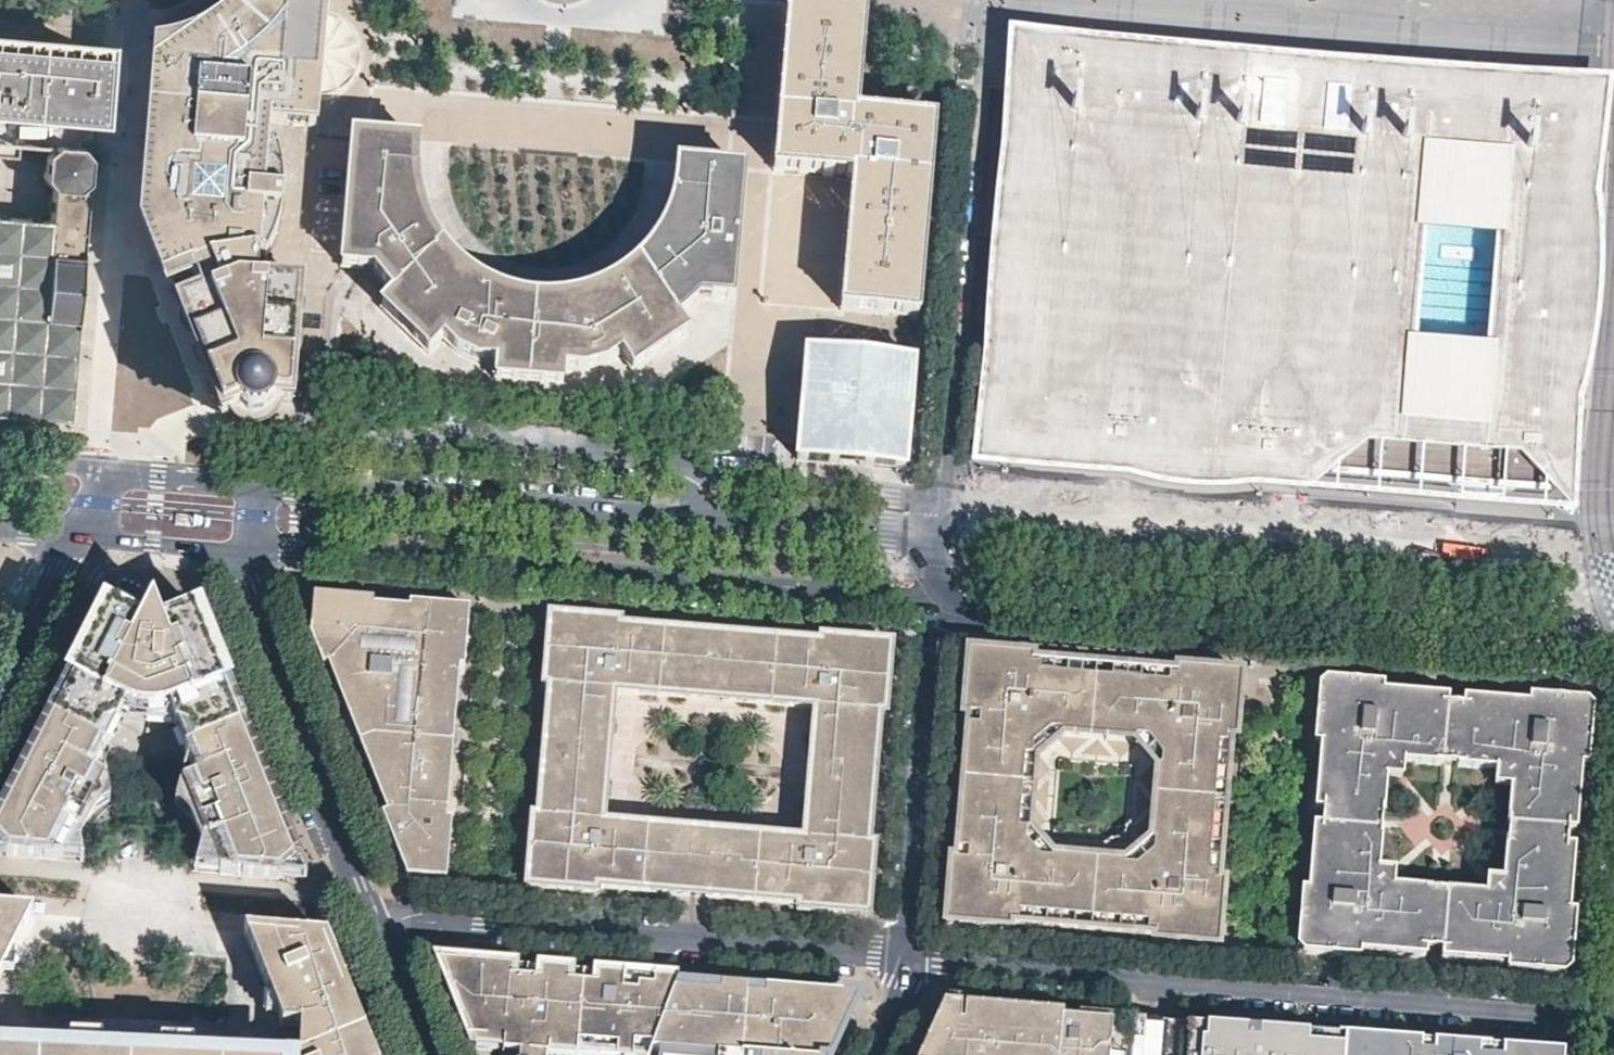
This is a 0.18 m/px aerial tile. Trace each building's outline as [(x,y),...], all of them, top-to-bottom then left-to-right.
[(233,7),(213,25),(206,30),(189,41),(162,48),(160,75),(155,124),(145,224),(153,244),(167,280),(189,271),(193,282),(198,293),(176,302),(181,314),(197,354),(212,393),(218,408),(233,401),(235,406),(241,409),(254,411),(263,407),(269,398),(278,398),(286,399),(296,283),(254,281),(254,274),(254,266),(261,266),(273,243),(280,224),(283,185),(277,150),(271,140),(265,144),(267,133),(268,120),(309,124),(320,0),(238,0),(233,7)] [(865,12),(788,5),(778,140),(775,170),(851,176),(840,309),(918,316),(925,235),(934,119),(857,113),(865,12)] [(1610,76),(1010,24),(973,456),(1127,470),(1135,472),(1150,476),(1165,479),(1181,481),(1196,482),(1208,483),(1224,482),(1236,481),(1254,481),(1572,508),(1582,398),(1592,357),(1598,328),(1601,302),(1603,271),(1603,241),(1602,215),(1600,187),(1610,76)] [(27,115),(94,121),(99,52),(65,49),(4,44),(0,44),(0,113),(27,115)] [(420,145),(350,140),(340,271),(358,272),(371,273),(391,293),(377,307),(393,322),(427,354),(441,341),(448,348),(456,356),(489,362),(489,381),(518,383),(559,386),(560,369),(581,371),(590,370),(606,367),(619,358),(630,372),(645,363),(684,336),(676,323),(700,305),(712,307),(727,308),(732,305),(741,170),(676,165),(675,183),(671,203),(660,232),(649,247),(632,263),(621,271),(616,276),(600,286),(578,293),(543,298),(520,296),(498,289),(483,283),(463,268),(451,257),(439,241),(427,220),(416,187),(416,153),(420,145)] [(78,321),(49,319),(52,266),(81,268),(85,229),(91,162),(83,154),(45,150),(42,183),(49,193),(46,224),(0,220),(0,418),(69,423),(78,321)] [(78,321),(81,268),(52,266),(49,319),(78,321)] [(852,457),(861,457),(860,463),(905,467),(915,359),(821,352),(806,351),(798,458),(843,462),(844,456),(852,457)] [(308,638),(321,669),(326,666),(332,682),(345,714),(382,807),(383,811),(385,814),(380,817),(397,857),(405,877),(444,880),(448,822),(441,822),(454,670),(460,670),(465,609),(405,604),(404,610),(385,609),(370,608),(370,601),(310,596),(308,638)] [(113,601),(105,616),(97,632),(85,656),(66,692),(55,713),(50,721),(35,751),(25,769),(0,818),(0,858),(58,862),(81,864),(74,840),(87,813),(76,807),(114,733),(107,728),(118,725),(124,715),(121,705),(129,709),(138,710),(152,710),(160,710),(168,709),(176,707),(172,717),(174,726),(188,733),(178,738),(205,808),(209,819),(196,825),(206,851),(197,875),(218,877),(304,885),(293,856),(276,814),(259,772),(243,733),(229,698),(208,645),(192,606),(158,620),(151,606),(144,616),(113,601)] [(561,617),(547,616),(546,629),(559,630),(561,617)] [(619,622),(561,617),(559,630),(546,629),(541,685),(546,686),(542,744),(609,749),(615,692),(705,699),(710,636),(618,629),(619,622)] [(719,637),(710,636),(705,699),(713,700),(722,701),(728,638),(719,637)] [(884,715),(889,658),(873,657),(874,643),(819,639),(819,645),(728,638),(722,701),(813,708),(808,764),(873,770),(878,714),(884,715)] [(890,645),(874,643),(873,657),(889,658),(890,645)] [(1035,657),(968,651),(963,717),(971,718),(966,778),(1031,783),(1034,750),(1061,728),(1090,730),(1095,669),(1035,664),(1035,657)] [(1103,670),(1095,669),(1090,730),(1098,731),(1106,732),(1111,670),(1103,670)] [(1240,674),(1175,669),(1174,675),(1111,670),(1106,732),(1141,735),(1163,762),(1161,795),(1222,800),(1227,740),(1234,741),(1240,674)] [(1386,778),(1388,761),(1405,763),(1442,766),(1442,764),(1447,706),(1448,695),(1384,690),(1380,685),(1330,681),(1320,689),(1316,738),(1323,743),(1316,809),(1326,810),(1380,815),(1383,815),(1386,778)] [(1458,767),(1495,770),(1511,771),(1510,787),(1507,824),(1510,824),(1566,829),(1576,830),(1581,766),(1587,762),(1591,714),(1581,703),(1533,698),(1528,703),(1464,697),(1464,707),(1458,765),(1458,767)] [(1455,707),(1447,706),(1442,764),(1450,764),(1458,765),(1464,707),(1455,707)] [(609,756),(609,749),(542,744),(541,750),(540,760),(608,765),(609,756)] [(531,815),(526,872),(539,872),(538,887),(596,892),(596,886),(689,894),(694,828),(603,820),(608,765),(540,760),(535,816),(531,815)] [(1405,763),(1388,761),(1386,778),(1403,779),(1405,763)] [(873,770),(808,764),(807,773),(806,781),(871,786),(872,778),(873,770)] [(1511,771),(1495,770),(1494,786),(1510,787),(1511,771)] [(1030,791),(1031,783),(966,778),(965,786),(964,795),(1029,800),(1030,791)] [(795,909),(854,913),(855,899),(869,900),(874,844),(866,843),(871,786),(806,781),(801,837),(711,829),(706,895),(796,903),(795,909)] [(946,921),(1013,926),(1014,919),(1073,924),(1078,861),(1048,859),(1026,833),(1029,800),(964,795),(959,857),(952,856),(946,921)] [(1222,800),(1161,795),(1160,802),(1159,812),(1221,817),(1222,807),(1222,800)] [(1380,820),(1380,815),(1326,810),(1326,816),(1325,826),(1378,832),(1380,820)] [(1217,943),(1222,879),(1216,879),(1221,817),(1159,812),(1156,845),(1129,866),(1095,863),(1089,925),(1151,931),(1151,938),(1217,943)] [(1566,829),(1510,824),(1510,831),(1509,841),(1565,846),(1566,836),(1566,829)] [(1430,888),(1393,885),(1377,883),(1379,867),(1382,831),(1378,832),(1325,826),(1315,825),(1309,887),(1303,891),(1299,940),(1308,951),(1355,955),(1362,949),(1424,955),(1424,946),(1430,891),(1430,888)] [(702,828),(694,828),(689,894),(697,895),(706,895),(711,829),(702,828)] [(1506,841),(1502,878),(1501,893),(1486,892),(1448,889),(1448,892),(1442,948),(1442,957),(1505,961),(1512,968),(1557,972),(1570,963),(1574,917),(1569,913),(1576,846),(1565,846),(1509,841),(1506,841)] [(1086,862),(1078,861),(1073,924),(1080,924),(1089,925),(1095,863),(1086,862)] [(1377,883),(1393,885),(1394,868),(1379,867),(1377,883)] [(525,886),(538,887),(539,872),(526,872),(525,886)] [(1501,893),(1502,878),(1487,876),(1486,892),(1501,893)] [(1442,948),(1448,892),(1438,891),(1430,891),(1424,946),(1433,947),(1442,948)] [(868,915),(869,900),(855,899),(854,913),(868,915)] [(0,911),(0,976),(32,915),(0,911)] [(368,1049),(329,955),(324,943),(247,937),(280,1021),(285,1032),(299,1035),(298,1054),(370,1054),(368,1049)] [(539,1054),(553,1054),(554,1054),(554,1047),(650,1054),(651,1051),(677,980),(655,979),(654,985),(640,984),(640,987),(626,986),(626,977),(600,975),(598,983),(585,982),(569,980),(570,972),(561,972),(543,970),(542,979),(528,977),(513,976),(514,968),(438,963),(473,1049),(499,1051),(499,1054),(539,1054)] [(529,969),(514,968),(513,976),(528,977),(529,969)] [(543,970),(529,969),(528,977),(542,979),(543,970)] [(586,973),(570,972),(569,980),(585,982),(586,973)] [(600,975),(586,973),(585,982),(598,983),(600,975)] [(637,977),(626,977),(626,986),(640,987),(640,984),(654,985),(655,979),(637,977)] [(677,980),(651,1051),(659,1052),(699,1054),(830,1054),(857,996),(677,980)] [(944,1004),(920,1054),(1163,1054),(1165,1025),(1166,1022),(1108,1017),(1066,1014),(1065,1019),(1058,1019),(1050,1018),(1051,1013),(944,1004)] [(1230,1029),(1210,1028),(1209,1039),(1192,1038),(1192,1027),(1165,1025),(1163,1054),(1228,1054),(1230,1029)] [(1192,1027),(1192,1038),(1209,1039),(1210,1028),(1192,1027)] [(1230,1029),(1228,1054),(1244,1054),(1246,1031),(1230,1029)] [(1343,1049),(1307,1047),(1307,1036),(1271,1033),(1246,1031),(1244,1054),(1343,1054),(1343,1049)] [(1340,1038),(1307,1036),(1307,1047),(1343,1049),(1344,1039),(1340,1038)] [(1344,1039),(1343,1049),(1343,1054),(1553,1054),(1505,1051),(1344,1039)]
